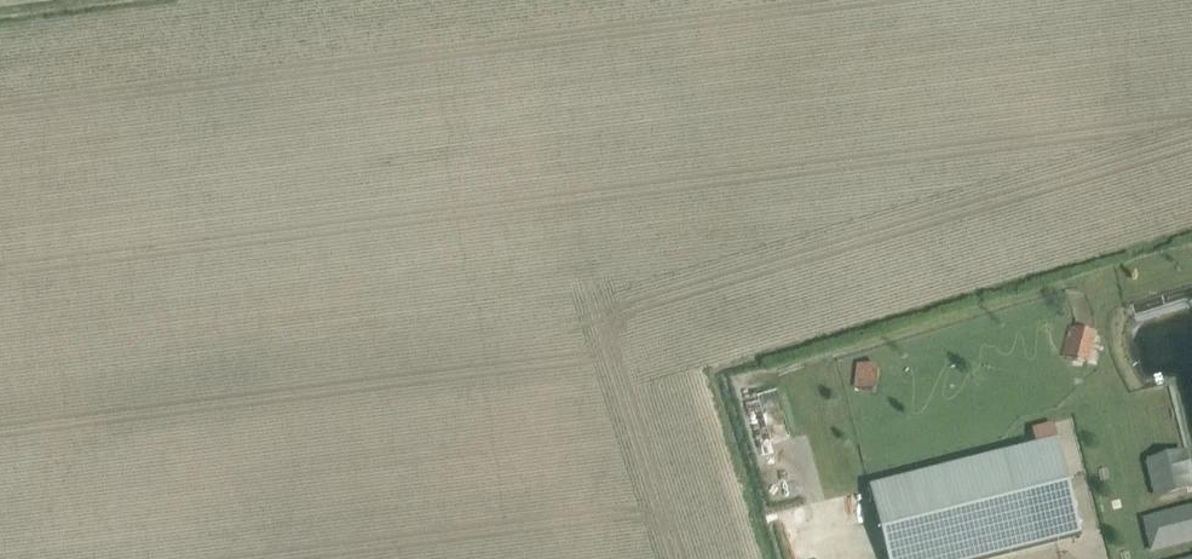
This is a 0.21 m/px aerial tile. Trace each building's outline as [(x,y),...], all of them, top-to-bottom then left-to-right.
[(1036,447),(1057,442),(1054,427),(1032,433),(1036,447)] [(1081,535),(1057,442),(870,489),(888,558),(986,558),(1081,535)]
